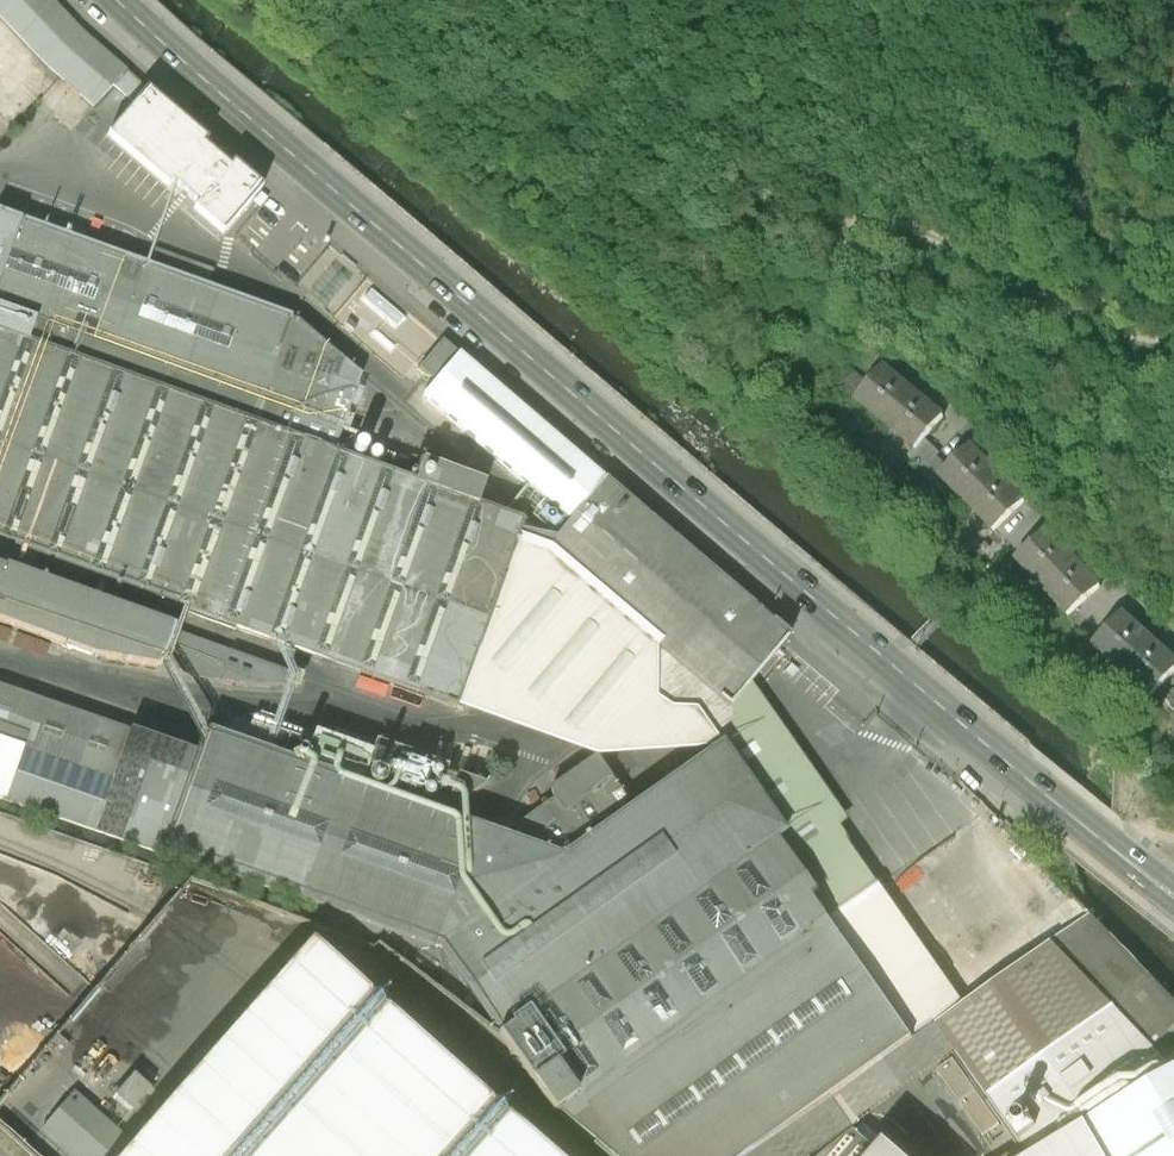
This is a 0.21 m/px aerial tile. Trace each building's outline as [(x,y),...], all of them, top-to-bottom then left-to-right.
[(56,0),(0,0),(0,13),(94,108),(126,71),(56,0)] [(209,141),(147,90),(108,136),(169,187),(172,183),(199,205),(195,210),(224,234),(263,188),(233,163),(230,168),(204,147),(209,141)] [(722,746),(700,713),(673,710),(661,701),(660,650),(543,554),(516,544),(523,523),(478,507),(485,485),(424,463),(417,484),(332,454),(362,377),(298,323),(291,320),(291,319),(290,317),(289,317),(0,212),(0,541),(42,556),(596,756),(722,746)] [(560,533),(543,554),(660,650),(730,709),(750,684),(778,652),(773,622),(443,342),(419,370),(435,383),(423,397),(571,521),(567,526),(561,521),(555,529),(560,533)] [(956,427),(901,369),(870,398),(924,456),(956,427)] [(1029,507),(974,450),(944,480),(999,536),(1029,507)] [(1101,589),(1047,531),(1016,560),(1070,618),(1101,589)] [(42,556),(0,541),(0,571),(2,572),(3,568),(33,579),(42,556)] [(93,656),(161,668),(161,665),(198,677),(240,683),(286,686),(287,683),(298,687),(302,676),(33,579),(3,568),(2,572),(0,571),(0,621),(93,656)] [(1128,615),(1097,645),(1152,702),(1173,680),(1173,662),(1128,615)] [(722,746),(691,768),(690,767),(631,806),(596,756),(550,786),(551,800),(501,834),(433,810),(443,809),(453,807),(462,802),(490,782),(320,724),(281,720),(279,725),(254,717),(253,719),(231,711),(222,736),(208,730),(198,756),(19,691),(0,687),(0,796),(163,855),(164,850),(321,907),(313,929),(372,950),(378,943),(497,1033),(553,1111),(558,1115),(548,1126),(574,1147),(583,1136),(607,1155),(820,1155),(856,1131),(831,1097),(937,1023),(963,1004),(840,830),(849,823),(750,684),(730,709),(722,746)] [(1164,701),(1173,714),(1173,694),(1164,701)] [(1091,913),(963,1004),(937,1023),(1031,1155),(1173,1155),(1173,999),(1091,913)] [(6,972),(18,983),(38,961),(0,928),(0,980),(6,972)] [(311,945),(270,991),(124,1155),(549,1155),(311,945)] [(152,1088),(135,1073),(116,1094),(133,1110),(152,1088)] [(69,1094),(40,1128),(73,1155),(111,1155),(124,1142),(69,1094)] [(888,1146),(887,1147),(879,1139),(872,1146),(856,1131),(825,1155),(899,1155),(888,1146)]
